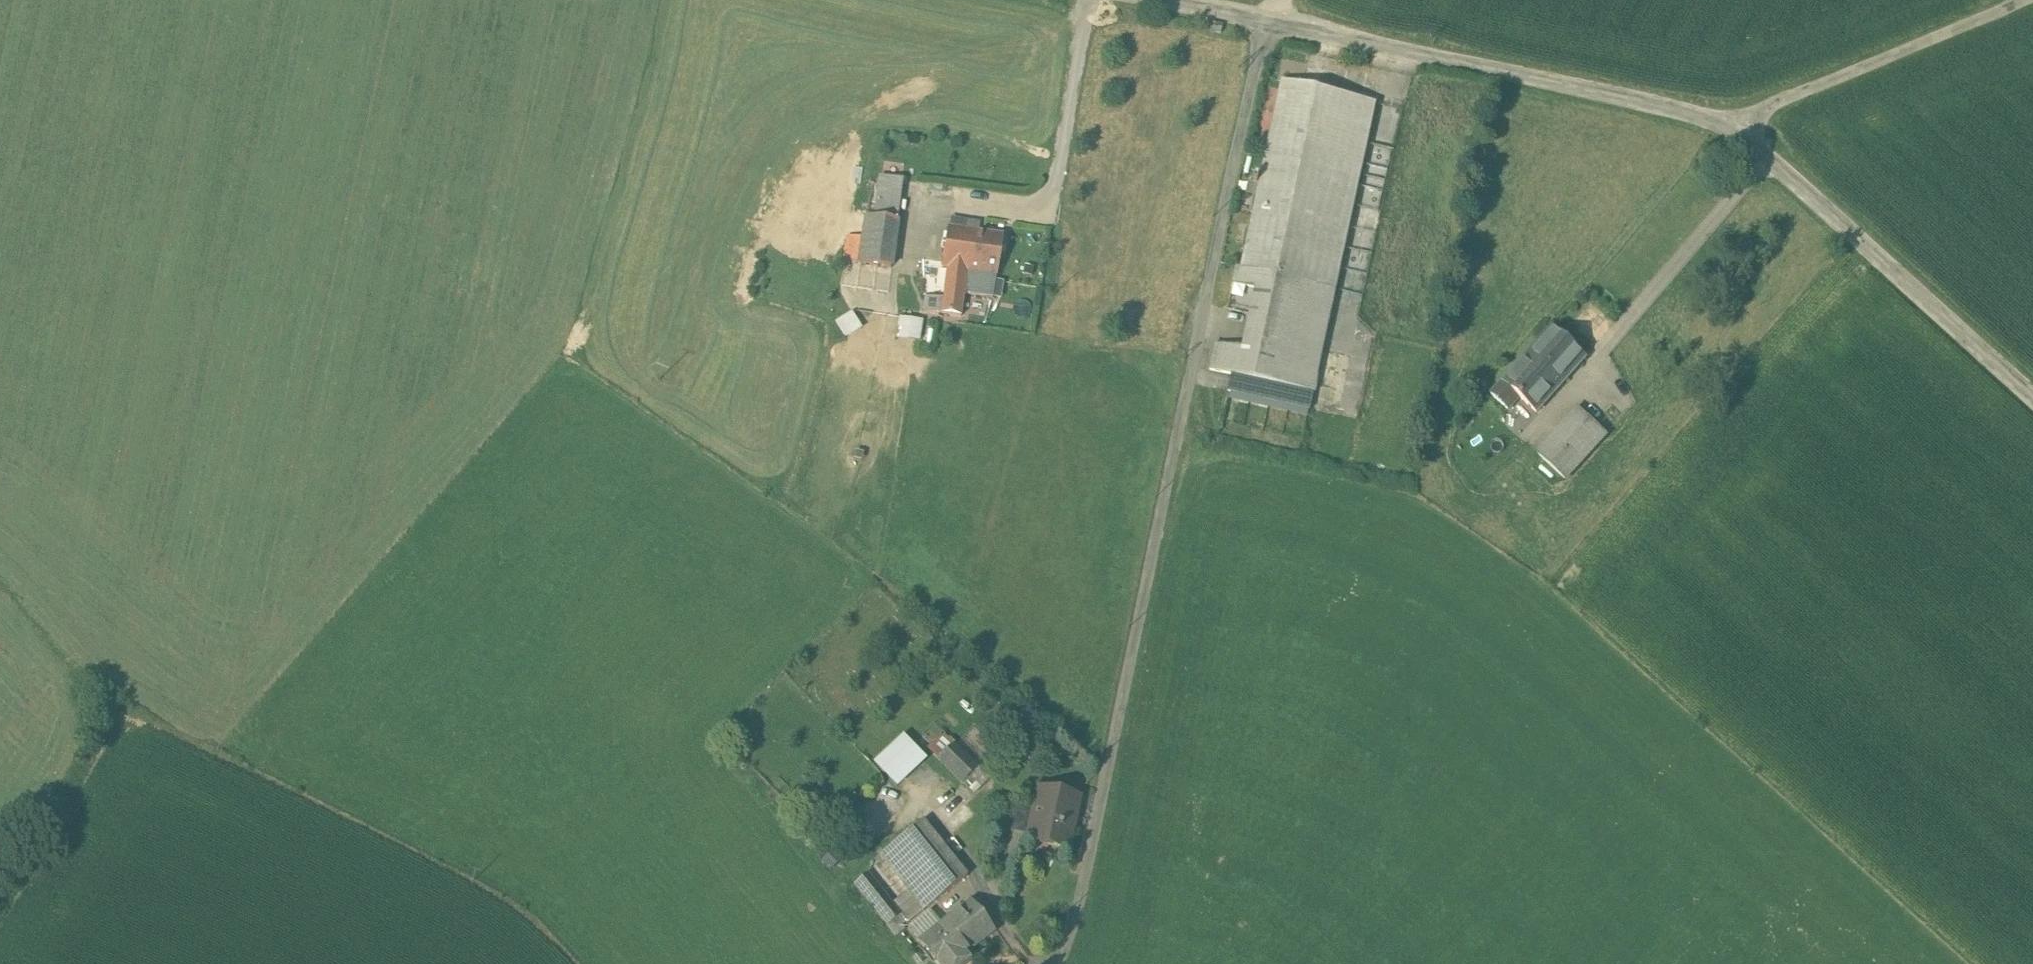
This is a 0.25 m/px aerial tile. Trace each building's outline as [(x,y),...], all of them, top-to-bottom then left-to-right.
[(1282,80),(1241,268),(1236,267),(1232,283),(1255,288),(1259,289),(1304,85),(1282,80)] [(1376,101),(1304,85),(1259,289),(1255,288),(1241,350),(1231,348),(1225,373),(1231,375),(1313,393),(1376,103),(1375,103),(1376,101)] [(902,179),(880,176),(875,217),(896,220),(902,179)] [(875,217),(866,216),(862,238),(859,264),(891,268),(897,221),(896,220),(875,217)] [(980,223),(968,221),(966,230),(948,227),(942,268),(947,269),(943,298),(941,314),(961,316),(964,293),(992,298),(1003,235),(979,231),(980,223)] [(862,238),(848,236),(844,262),(859,264),(862,238)] [(943,298),(925,296),(923,311),(941,314),(943,298)] [(854,312),(835,323),(845,340),(864,329),(854,312)] [(900,317),(896,339),(919,343),(922,321),(900,317)] [(1591,359),(1557,329),(1496,396),(1512,411),(1524,398),(1541,414),(1591,359)] [(1231,348),(1214,344),(1209,370),(1225,373),(1231,348)] [(1313,393),(1231,375),(1227,391),(1309,409),(1313,393)] [(1600,443),(1575,420),(1542,456),(1570,480),(1602,445),(1600,443)] [(904,729),(872,763),(884,776),(899,793),(933,759),(915,741),(904,729)] [(979,767),(944,734),(938,740),(929,749),(962,784),(979,767)] [(979,767),(963,784),(974,794),(990,777),(979,767)] [(1078,797),(1039,789),(1034,809),(1029,836),(1027,843),(1067,852),(1078,797)] [(1034,809),(1005,803),(999,829),(1029,836),(1034,809)] [(967,876),(923,821),(879,855),(880,856),(908,891),(923,909),(923,910),(924,911),(967,876)] [(892,903),(868,873),(854,884),(895,935),(904,928),(903,927),(907,924),(901,916),(901,915),(892,903)] [(908,891),(892,903),(901,915),(901,916),(907,924),(924,911),(923,910),(923,909),(908,891)] [(931,912),(932,912),(931,911),(908,929),(919,943),(936,963),(966,963),(969,962),(964,955),(989,937),(993,932),(970,902),(941,925),(931,912)]
